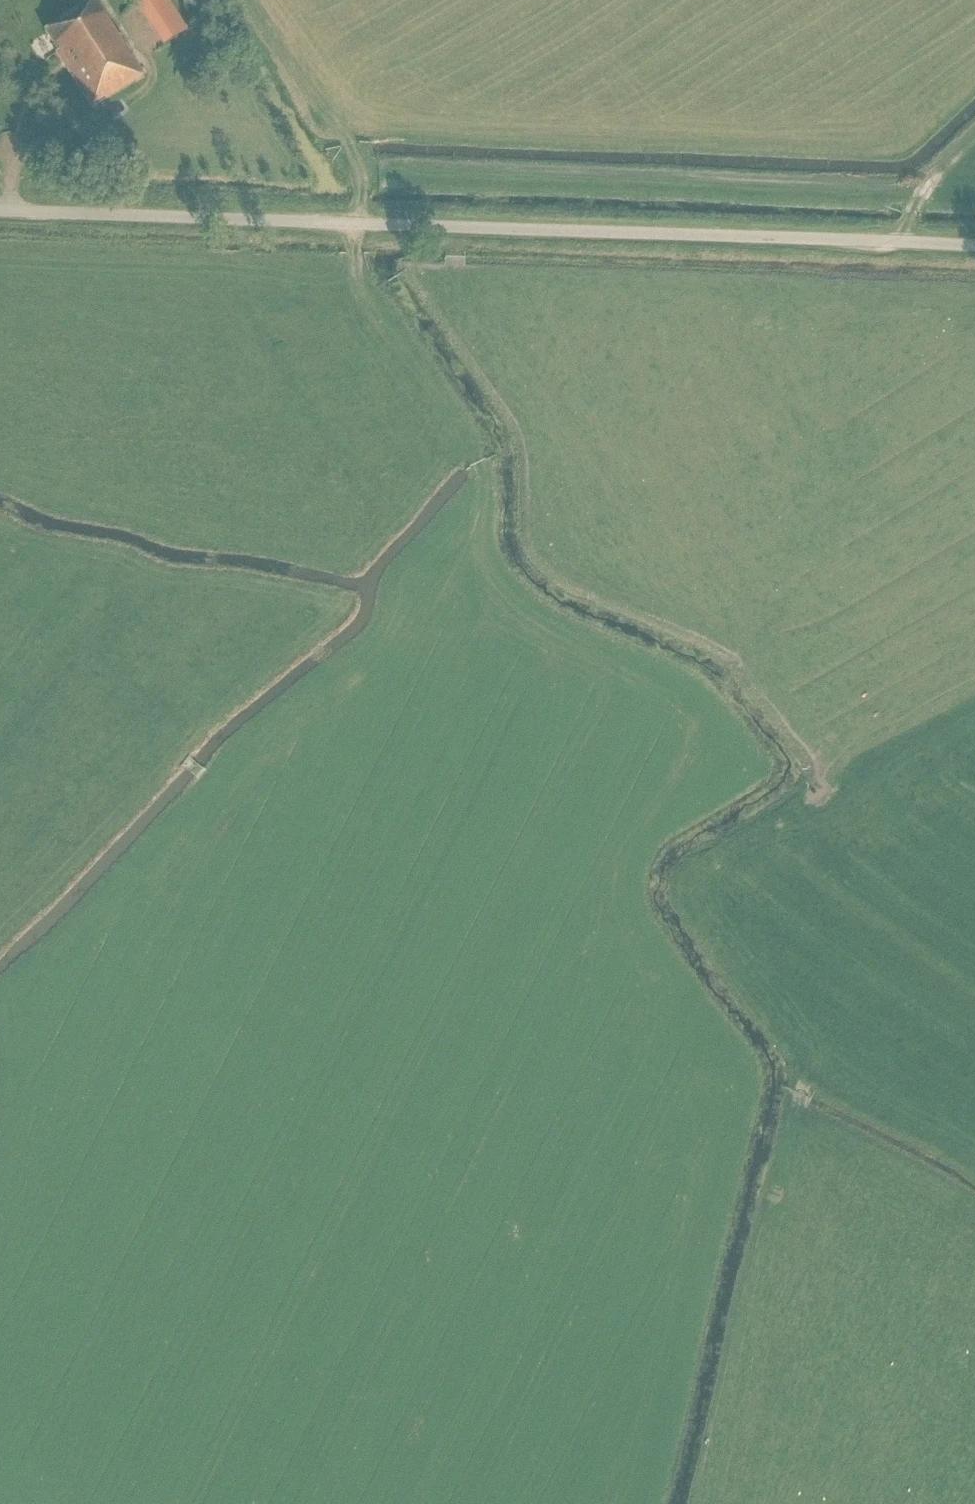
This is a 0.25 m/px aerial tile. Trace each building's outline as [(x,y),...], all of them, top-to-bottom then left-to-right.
[(143,77),(95,0),(45,31),(68,69),(67,70),(91,109),(92,108),(92,107),(103,100),(103,101),(143,77)] [(157,35),(164,46),(186,31),(180,21),(157,35)]
